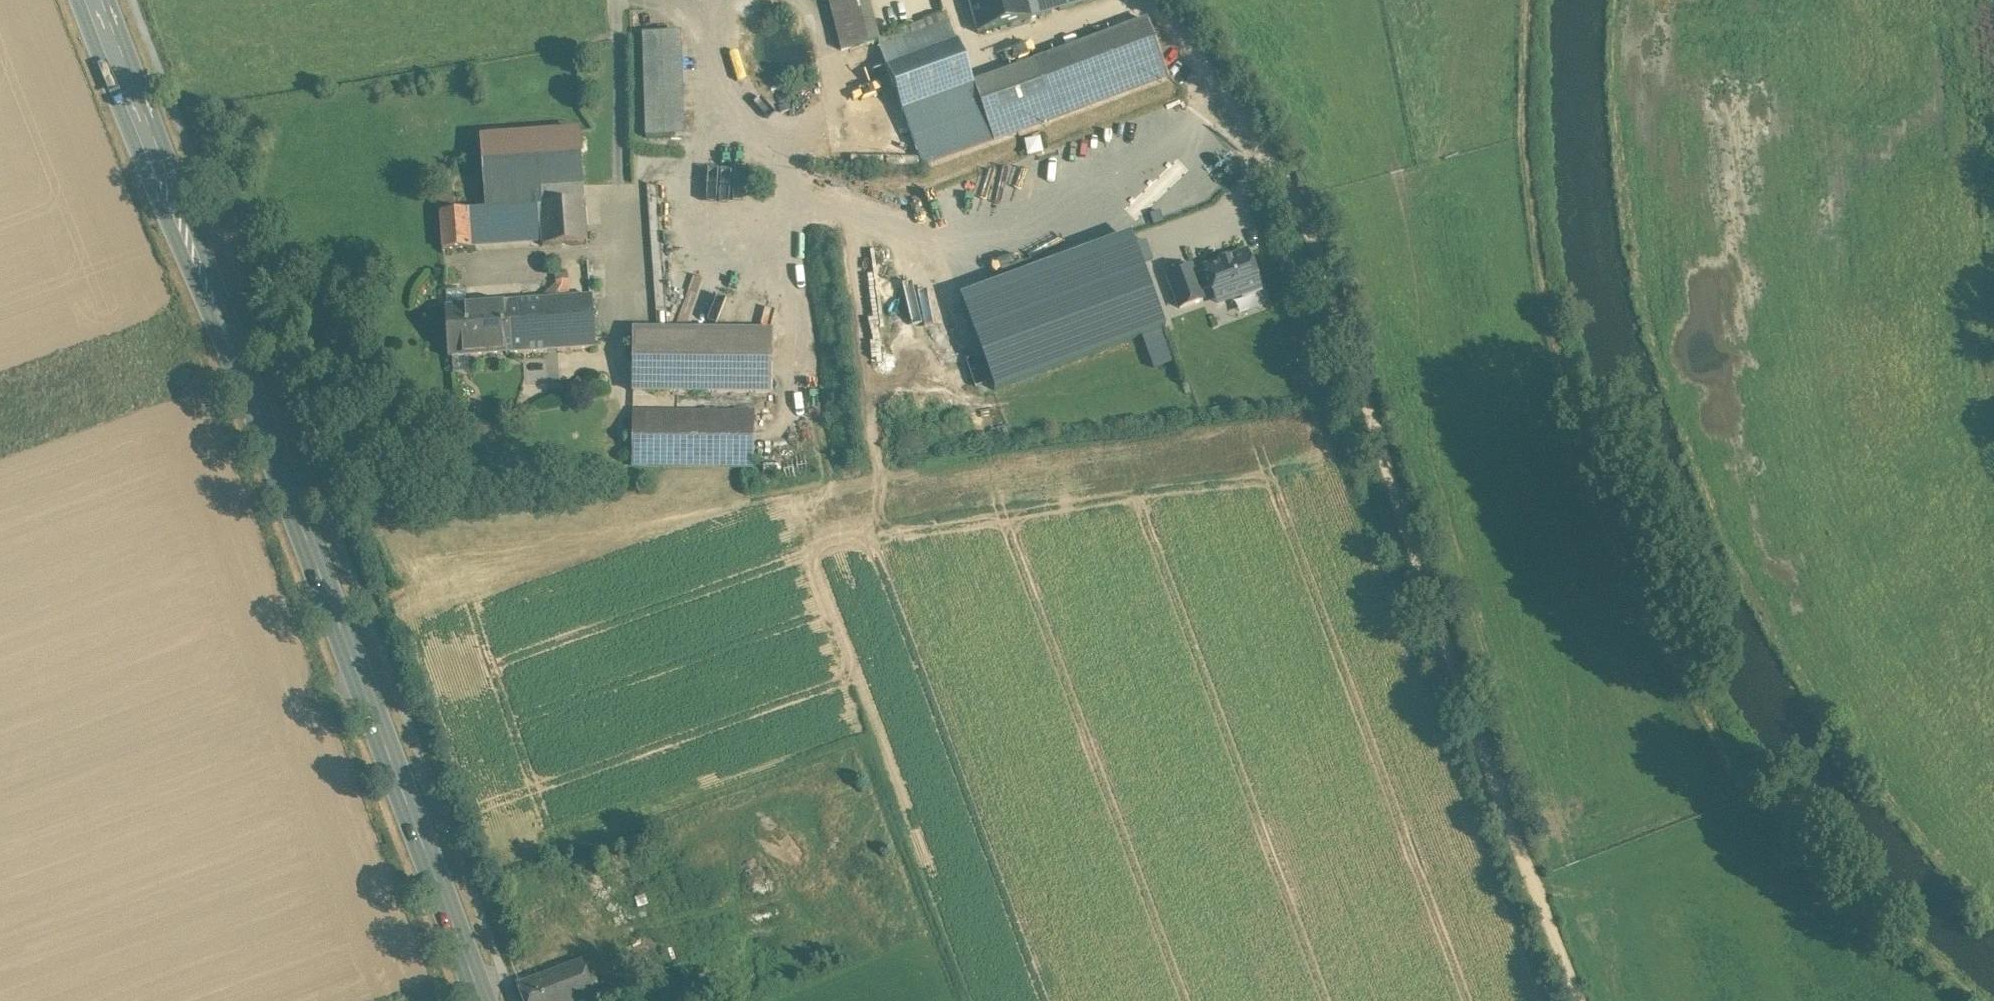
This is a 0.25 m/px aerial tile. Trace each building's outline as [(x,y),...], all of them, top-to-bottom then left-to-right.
[(865,0),(828,0),(841,48),(876,39),(865,0)] [(978,32),(1030,18),(1025,0),(969,0),(978,32)] [(1030,18),(1094,0),(1025,0),(1030,18)] [(1147,20),(1034,62),(1055,119),(1168,77),(1147,20)] [(949,21),(879,47),(886,65),(956,39),(949,21)] [(643,136),(682,135),(678,30),(639,32),(643,136)] [(956,39),(886,65),(902,111),(974,86),(973,84),(957,39),(956,39)] [(1055,119),(1034,62),(1016,69),(1037,126),(1055,119)] [(984,111),(941,126),(913,139),(922,166),(1037,126),(1016,69),(973,84),(974,86),(984,111)] [(974,86),(902,111),(913,139),(941,126),(984,111),(974,86)] [(580,131),(480,138),(485,209),(540,205),(584,202),(580,131)] [(584,202),(540,205),(542,243),(543,246),(587,243),(584,202)] [(485,209),(468,210),(471,248),(542,243),(540,205),(485,209)] [(468,210),(440,212),(443,250),(471,248),(468,210)] [(1254,249),(1201,258),(1208,302),(1262,293),(1254,249)] [(1161,338),(1128,254),(966,316),(999,400),(1161,338)] [(588,257),(554,260),(557,299),(591,297),(588,257)] [(1193,262),(1166,271),(1179,308),(1206,299),(1193,262)] [(557,299),(509,303),(512,353),(594,347),(591,297),(557,299)] [(509,303),(446,307),(450,357),(512,353),(509,303)] [(772,332),(633,331),(633,391),(771,393),(772,332)] [(754,413),(632,412),(632,463),(753,464),(754,413)] [(550,973),(560,1000),(581,1000),(595,996),(582,960),(550,973)] [(517,985),(523,1000),(560,1000),(550,973),(517,985)]
